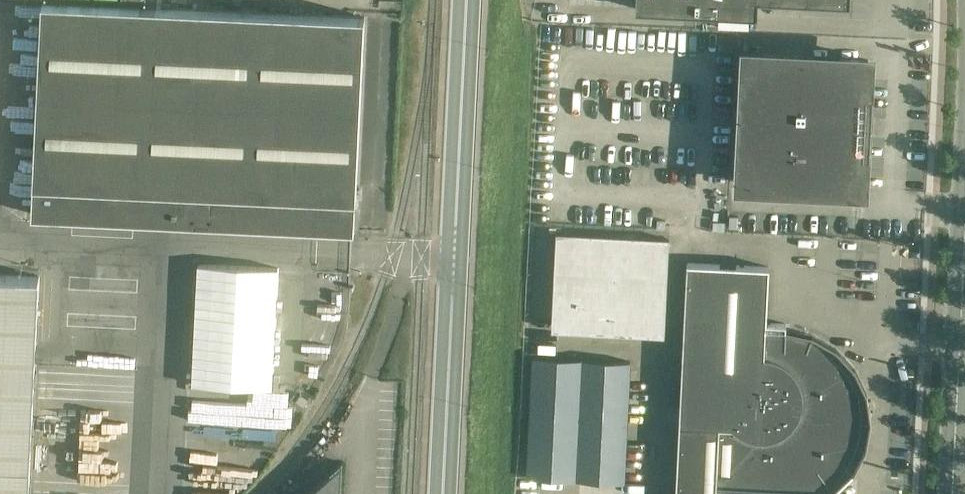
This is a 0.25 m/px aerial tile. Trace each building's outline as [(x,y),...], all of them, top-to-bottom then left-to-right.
[(636,9),(753,15),(758,15),(759,0),(637,0),(636,9)] [(33,183),(215,192),(321,197),(355,198),(364,18),(355,17),(42,2),(33,183)] [(862,189),(865,137),(872,137),(873,112),(866,112),(869,60),(815,57),(815,58),(741,54),(734,182),(862,189)] [(215,192),(33,183),(32,214),(213,223),(215,192)] [(213,223),(319,228),(321,197),(215,192),(213,223)] [(319,228),(352,230),(354,230),(355,198),(321,197),(319,228)] [(663,336),(665,336),(669,239),(573,234),(557,233),(553,329),(663,336)] [(833,492),(832,492),(833,491),(835,493),(838,493),(857,475),(870,449),(875,420),(871,391),(859,365),(839,344),(814,330),(786,324),(766,323),(769,267),(687,263),(676,493),(833,493),(833,492)] [(29,491),(39,275),(0,274),(0,493),(29,493),(29,491)] [(534,357),(528,478),(624,483),(630,361),(534,357)] [(308,400),(300,394),(295,402),(304,407),(308,400)] [(307,493),(340,493),(342,463),(307,493)]
